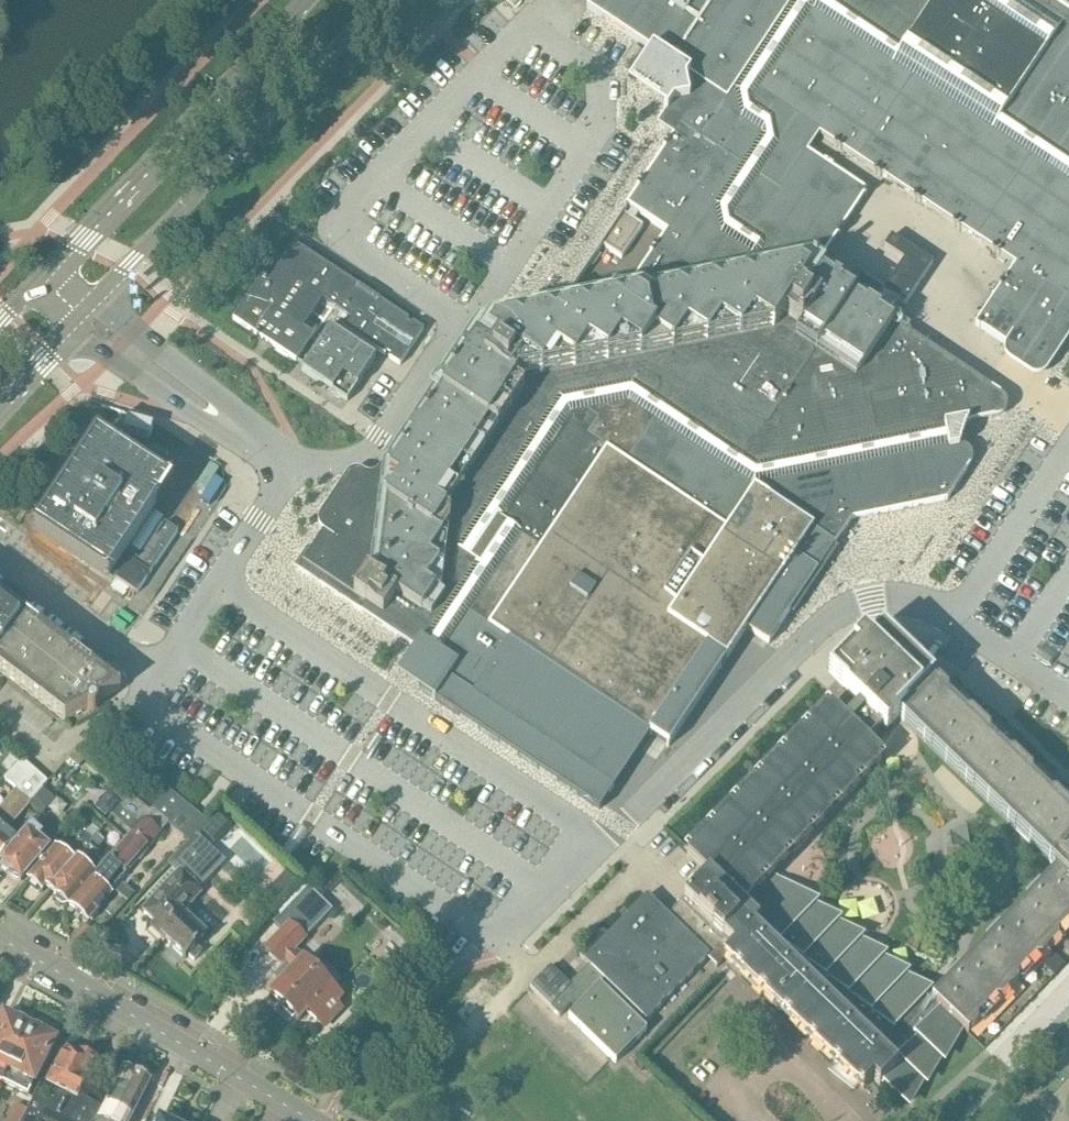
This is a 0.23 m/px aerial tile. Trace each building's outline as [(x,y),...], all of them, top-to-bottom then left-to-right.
[(297,571),(298,571),(410,647),(414,649),(414,650),(417,652),(419,649),(425,652),(438,662),(419,690),(433,699),(432,700),(435,701),(478,729),(581,798),(600,810),(650,735),(668,747),(730,655),(747,629),(768,643),(767,644),(769,645),(790,612),(834,546),(852,520),(947,501),(967,472),(966,471),(971,465),(972,463),(972,460),(973,458),(972,456),(972,454),(971,452),(969,450),(968,449),(966,448),(964,447),(962,447),(960,447),(960,446),(948,448),(947,439),(945,430),(968,425),(968,423),(998,417),(1001,416),(1003,415),(1004,414),(1006,412),(1007,410),(1007,408),(1008,406),(1007,404),(1007,402),(1006,400),(1005,398),(1004,397),(1003,396),(1002,396),(991,389),(992,389),(905,331),(893,324),(894,324),(887,319),(894,309),(879,299),(884,292),(905,306),(913,294),(933,265),(933,264),(892,236),(884,247),(904,261),(884,290),(865,277),(828,269),(826,269),(817,282),(810,277),(838,236),(839,237),(841,234),(840,233),(841,232),(842,232),(844,230),(843,229),(865,196),(866,197),(868,194),(867,194),(868,192),(808,152),(815,142),(815,141),(809,138),(814,130),(835,145),(834,146),(837,148),(838,147),(839,148),(839,149),(841,151),(842,149),(875,171),(874,172),(876,174),(877,173),(879,174),(878,175),(881,177),(882,176),(914,197),(913,199),(916,201),(917,200),(918,201),(918,202),(920,203),(921,202),(953,224),(953,225),(955,227),(956,226),(958,227),(957,228),(960,230),(961,229),(993,250),(992,251),(995,253),(995,252),(997,254),(999,256),(1000,255),(1015,265),(1005,280),(1004,279),(1002,282),(1003,283),(1002,284),(1001,284),(999,287),(1000,287),(975,325),(977,326),(977,327),(979,329),(980,327),(981,328),(1006,345),(1036,365),(1068,317),(1068,0),(592,0),(588,7),(587,8),(587,9),(651,52),(650,54),(652,56),(644,68),(653,74),(662,80),(660,82),(665,104),(667,106),(664,111),(666,113),(658,125),(673,136),(672,138),(669,142),(668,141),(666,144),(667,145),(666,146),(665,146),(663,149),(664,149),(643,182),(641,181),(640,184),(639,186),(638,185),(637,188),(638,189),(626,206),(666,232),(665,234),(656,248),(654,247),(653,250),(654,250),(652,252),(652,251),(650,254),(651,255),(619,303),(610,316),(605,312),(581,317),(578,321),(577,322),(572,319),(550,323),(548,323),(546,327),(545,329),(540,325),(517,330),(515,330),(513,334),(512,335),(506,332),(494,334),(476,361),(469,357),(458,374),(456,373),(455,376),(454,378),(453,377),(452,380),(453,381),(431,413),(430,412),(428,415),(429,416),(428,417),(427,417),(425,420),(426,420),(409,446),(405,453),(404,452),(402,455),(403,455),(390,475),(390,476),(388,478),(357,483),(329,523),(326,528),(323,532),(312,549),(297,571)] [(622,213),(600,245),(602,246),(622,259),(643,227),(624,214),(622,213)] [(261,279),(233,320),(296,362),(332,307),(346,316),(340,326),(400,366),(424,330),(294,244),(269,282),(267,281),(265,279),(263,281),(262,280),(262,279),(261,279)] [(330,329),(322,342),(302,372),(347,402),(376,359),(330,329)] [(36,532),(109,580),(111,577),(137,594),(178,532),(165,524),(163,526),(150,517),(170,488),(97,439),(36,532)] [(65,722),(88,709),(89,710),(89,711),(90,712),(92,712),(93,712),(94,712),(96,712),(97,711),(98,710),(99,709),(99,707),(99,706),(99,705),(99,704),(98,703),(121,690),(0,598),(0,672),(65,722)] [(530,990),(559,1018),(571,1006),(576,1010),(568,1018),(611,1059),(615,1063),(646,1031),(639,1023),(643,1019),(646,1022),(707,959),(717,968),(727,957),(743,973),(760,989),(763,992),(765,993),(768,996),(785,1013),(788,1016),(789,1017),(793,1020),(809,1037),(813,1040),(814,1041),(817,1044),(834,1060),(837,1064),(839,1065),(864,1089),(873,1079),(880,1086),(885,1080),(908,1103),(923,1077),(926,1080),(940,1055),(944,1058),(960,1027),(965,1031),(968,1034),(978,1024),(978,1019),(995,1001),(1000,1001),(1018,982),(1018,977),(1036,959),(1041,959),(1058,941),(1058,936),(1068,924),(1068,810),(1055,797),(1055,796),(1043,785),(1033,775),(1013,756),(1010,753),(997,741),(994,738),(991,735),(971,716),(956,702),(949,695),(939,685),(938,685),(938,684),(935,687),(932,684),(934,681),(931,677),(883,631),(882,632),(870,645),(835,681),(845,691),(859,705),(883,728),(887,731),(900,718),(1057,870),(930,1002),(923,996),(926,992),(909,983),(900,978),(904,975),(886,965),(878,960),(881,957),(863,947),(855,942),(858,939),(841,929),(832,925),(835,921),(818,912),(809,907),(813,904),(787,889),(790,886),(768,874),(883,755),(870,742),(846,718),(832,705),(687,855),(708,875),(685,899),(685,900),(669,916),(648,896),(647,896),(609,936),(605,932),(604,932),(600,932),(600,933),(593,940),(591,942),(580,953),(581,957),(585,961),(584,962),(589,966),(576,980),(569,986),(551,968),(530,990)] [(0,825),(0,860),(16,840),(6,831),(30,803),(43,789),(42,789),(48,783),(42,777),(23,760),(21,762),(8,776),(5,779),(17,790),(25,797),(0,825)] [(152,775),(144,785),(154,794),(162,784),(152,775)] [(123,803),(130,795),(118,784),(111,792),(123,802),(123,803)] [(43,789),(30,803),(31,804),(43,815),(56,801),(43,790),(43,789)] [(109,858),(96,873),(97,874),(115,889),(162,834),(161,834),(169,825),(189,842),(190,841),(206,822),(207,822),(203,818),(202,818),(193,811),(193,810),(168,789),(150,811),(130,795),(123,803),(123,802),(119,807),(138,824),(131,832),(109,858)] [(25,797),(17,790),(0,809),(0,825),(25,797)] [(108,793),(95,808),(106,817),(119,802),(108,793)] [(220,815),(208,828),(220,839),(232,827),(220,815)] [(43,836),(33,827),(2,864),(9,871),(22,882),(50,848),(40,839),(43,836)] [(57,848),(28,880),(42,892),(46,888),(51,892),(59,882),(58,880),(65,873),(69,874),(75,866),(74,865),(93,843),(91,842),(93,839),(85,833),(79,840),(78,840),(65,855),(57,848)] [(59,882),(51,892),(70,907),(97,874),(96,873),(95,874),(87,867),(99,853),(97,851),(104,842),(96,836),(93,840),(93,839),(91,842),(93,843),(74,865),(75,866),(69,874),(65,873),(58,880),(59,882)] [(161,935),(187,959),(189,957),(191,958),(195,962),(202,952),(197,947),(207,937),(182,914),(202,894),(198,890),(189,881),(214,855),(196,837),(170,865),(179,874),(143,912),(157,925),(164,932),(161,935)] [(89,922),(112,894),(112,893),(115,889),(97,874),(70,907),(89,922)] [(332,910),(306,884),(271,920),(284,933),(267,949),(284,966),(273,978),(282,986),(272,996),(299,1021),(308,1012),(325,1028),(341,1010),(336,1005),(341,999),(302,960),(303,958),(305,960),(306,959),(297,951),(308,940),(306,938),(332,910)] [(128,902),(135,895),(124,885),(117,893),(128,902)] [(4,1016),(0,1024),(0,1082),(2,1083),(29,1029),(4,1016)] [(57,1042),(29,1029),(2,1083),(28,1096),(57,1042)] [(41,1120),(44,1120),(96,1120),(103,1108),(91,1102),(79,1096),(80,1096),(88,1079),(97,1062),(97,1061),(88,1057),(79,1053),(78,1054),(67,1049),(61,1061),(56,1072),(55,1072),(52,1071),(44,1087),(49,1090),(53,1092),(48,1103),(34,1097),(29,1107),(28,1110),(23,1120),(41,1120)] [(121,1120),(131,1120),(132,1118),(151,1082),(125,1069),(103,1112),(121,1120)]
